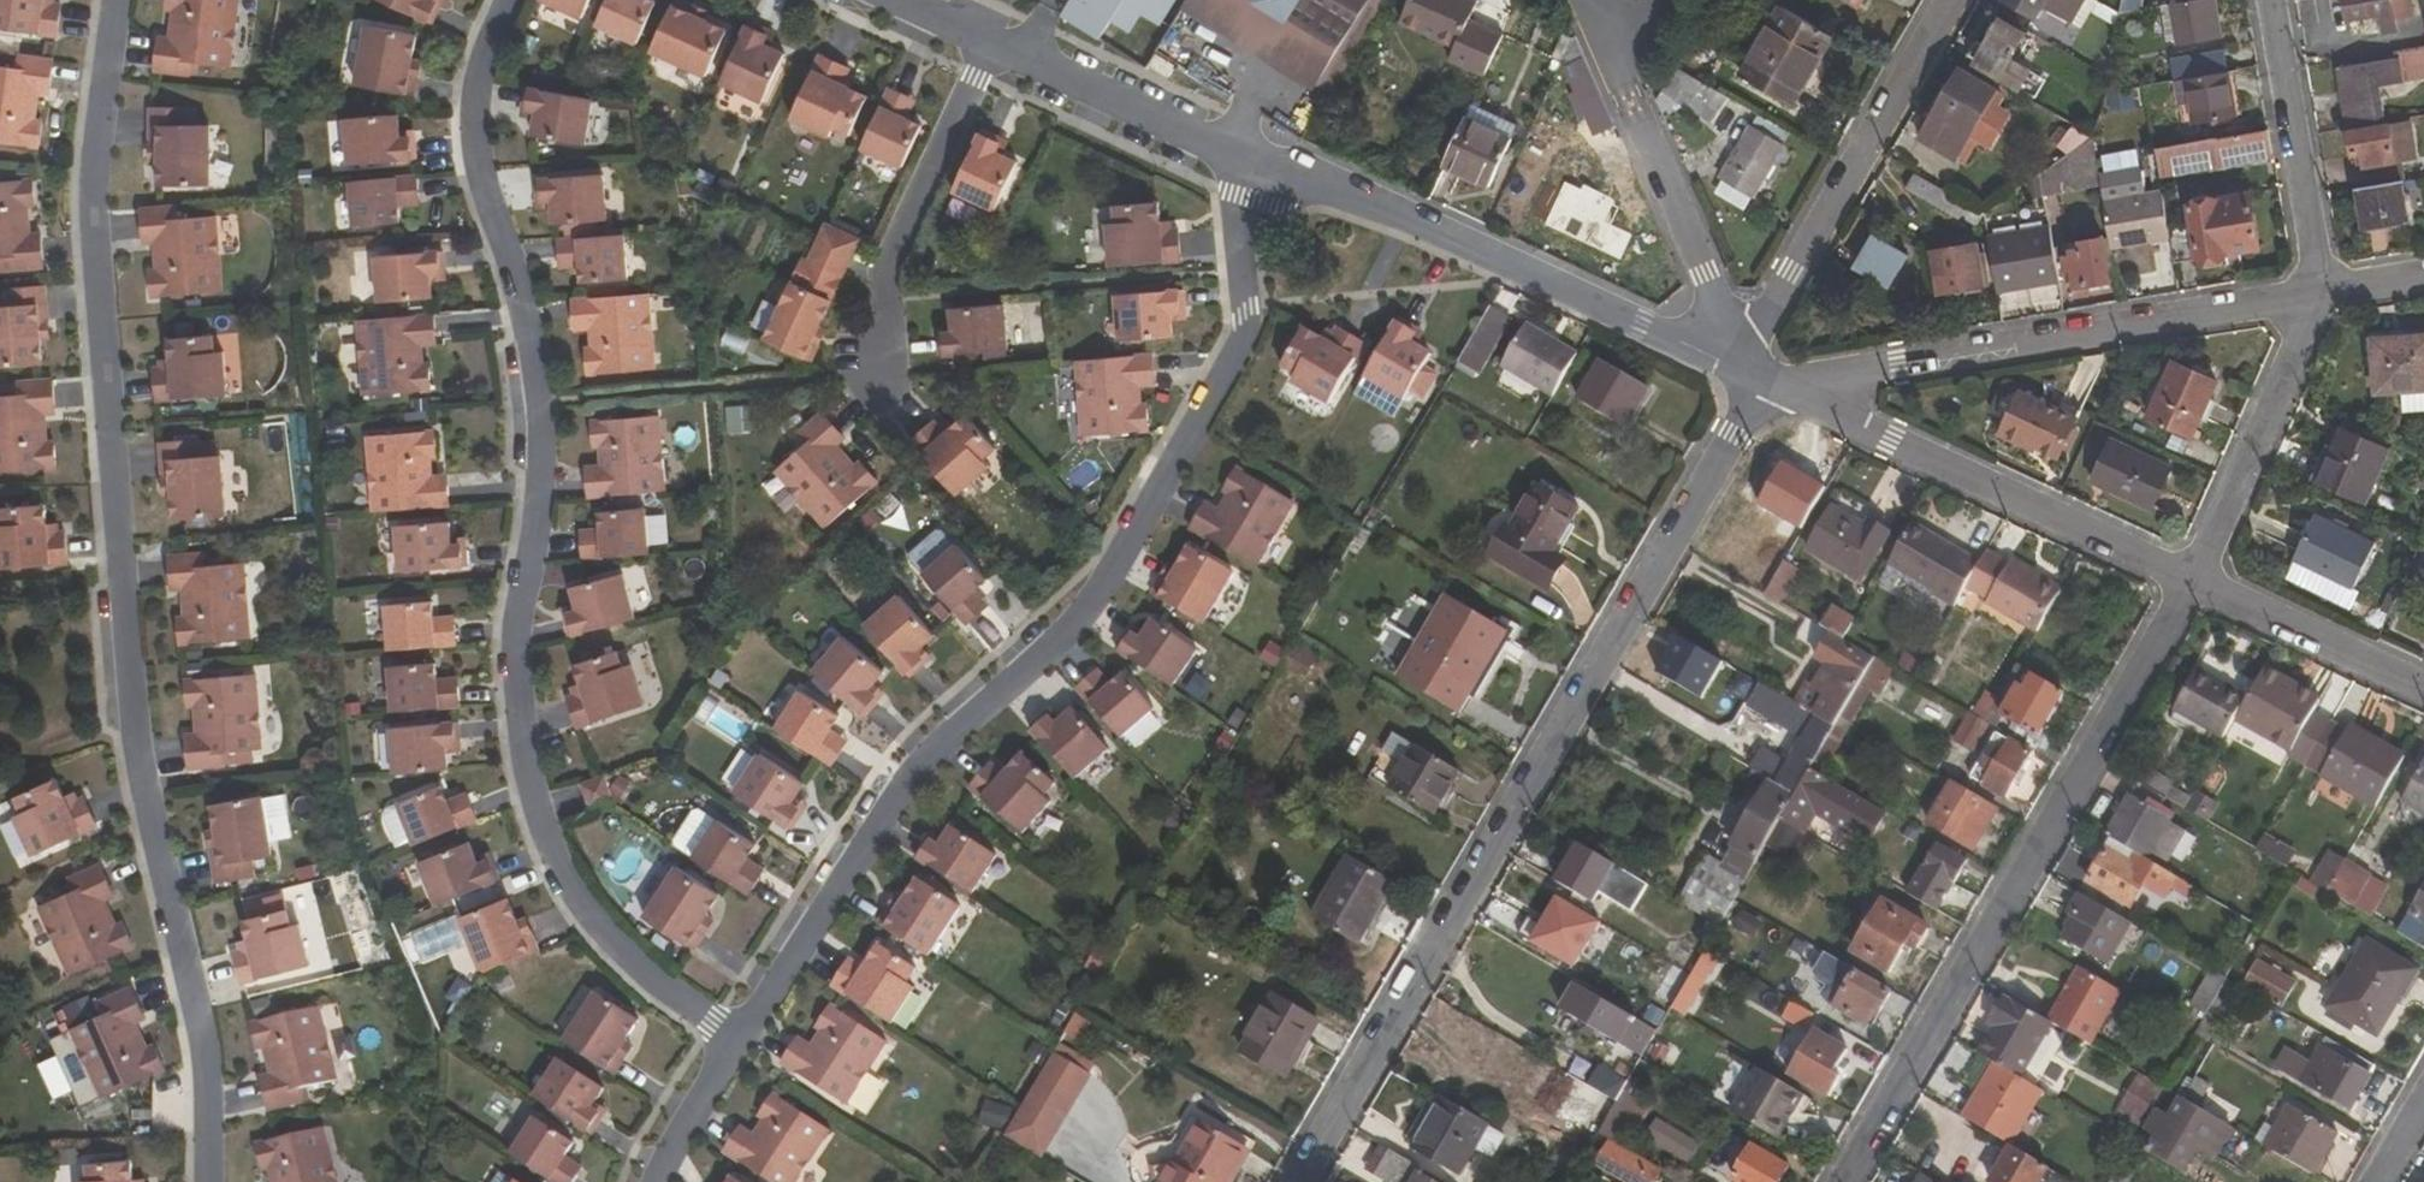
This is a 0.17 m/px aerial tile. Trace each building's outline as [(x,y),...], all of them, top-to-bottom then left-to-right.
[(54,37),(57,6),(41,4),(41,0),(0,0),(0,31),(54,37)] [(228,66),(234,0),(165,0),(164,9),(171,10),(168,40),(156,38),(153,72),(188,75),(190,63),(228,66)] [(429,22),(438,4),(429,0),(382,0),(429,22)] [(586,18),(594,0),(546,0),(586,18)] [(659,2),(654,0),(610,0),(598,25),(639,44),(659,2)] [(713,72),(730,34),(704,22),(691,17),(695,7),(680,0),(677,0),(652,55),(694,73),(697,66),(713,72)] [(1061,16),(1098,39),(1110,20),(1131,32),(1143,14),(1162,26),(1178,0),(1071,0),(1061,16)] [(1177,19),(1333,92),(1390,0),(1189,0),(1177,19)] [(1470,22),(1476,10),(1456,0),(1411,0),(1396,33),(1450,59),(1444,72),(1480,88),(1503,38),(1470,22)] [(2034,17),(2035,16),(2040,7),(2045,10),(2071,25),(2082,6),(2086,0),(2004,0),(2034,17)] [(2170,11),(2175,44),(2185,42),(2223,36),(2217,0),(2188,0),(2120,12),(2117,26),(2111,60),(2170,50),(2169,45),(2164,12),(2170,11)] [(2348,20),(2381,14),(2384,33),(2396,31),(2394,19),(2413,16),(2410,0),(2345,0),(2348,20)] [(2099,1),(2093,12),(2117,26),(2120,12),(2118,12),(2099,1)] [(1742,76),(1796,105),(1834,36),(1780,6),(1742,76)] [(2071,25),(2082,31),(2093,12),(2082,6),(2071,25)] [(691,17),(704,22),(708,13),(695,7),(691,17)] [(2040,7),(2035,16),(2039,19),(2045,10),(2040,7)] [(2002,19),(1976,63),(2021,89),(2030,71),(2012,60),(2027,33),(2002,19)] [(772,47),(765,44),(770,32),(751,23),(720,86),(761,106),(787,54),(772,47)] [(412,52),(415,34),(373,27),(370,44),(362,43),(355,86),(414,96),(418,73),(408,71),(411,59),(412,52)] [(777,35),(770,32),(765,44),(772,47),(777,35)] [(2171,59),(2188,56),(2185,42),(2175,44),(2169,45),(2170,50),(2171,55),(2171,59)] [(2423,71),(2423,47),(2407,50),(2411,73),(2423,71)] [(1183,63),(1163,50),(1154,65),(1174,77),(1183,63)] [(2188,56),(2171,59),(2171,55),(2163,56),(2167,82),(2176,80),(2228,71),(2225,50),(2188,56)] [(823,56),(793,119),(834,139),(837,132),(851,139),(870,98),(851,89),(845,86),(850,76),(852,70),(823,56)] [(36,148),(39,122),(32,121),(35,93),(46,94),(50,61),(16,57),(14,70),(0,68),(0,144),(36,148)] [(2403,81),(2399,57),(2338,68),(2348,128),(2386,121),(2380,85),(2403,81)] [(1572,63),(1604,133),(1613,125),(1584,58),(1572,63)] [(418,73),(420,60),(411,59),(408,71),(418,73)] [(1711,123),(1730,98),(1677,68),(1663,91),(1672,97),(1677,92),(1711,123)] [(1961,68),(1920,139),(1956,159),(1997,89),(1961,68)] [(2179,102),(2190,100),(2193,121),(2235,115),(2228,71),(2176,80),(2179,102)] [(845,86),(851,89),(856,79),(850,76),(845,86)] [(855,143),(896,162),(913,124),(890,114),(900,93),(883,85),(882,85),(855,143)] [(535,136),(586,145),(595,99),(526,87),(523,106),(540,109),(538,118),(535,136)] [(523,106),(521,114),(538,118),(540,109),(523,106)] [(157,186),(208,187),(208,126),(187,126),(187,108),(149,108),(149,146),(158,146),(158,160),(157,186)] [(2093,135),(2098,117),(2085,112),(2079,129),(2091,136),(2093,135)] [(343,118),(348,166),(420,159),(417,130),(400,131),(398,114),(343,118)] [(1488,187),(1512,137),(1467,116),(1444,166),(1488,187)] [(2403,180),(2422,177),(2412,122),(2350,133),(2354,158),(2362,157),(2367,187),(2403,180)] [(977,123),(948,183),(990,203),(1013,155),(988,143),(994,131),(977,123)] [(2073,126),(2059,146),(2067,153),(2077,146),(2091,136),(2079,129),(2073,126)] [(1748,129),(1720,177),(1754,196),(1782,148),(1748,129)] [(2157,149),(2161,175),(2273,157),(2268,129),(2157,149)] [(2091,136),(2077,146),(2085,188),(2101,185),(2093,135),(2091,136)] [(149,146),(149,160),(158,160),(158,146),(149,146)] [(2042,196),(2085,188),(2077,146),(2067,153),(2039,173),(2042,196)] [(555,224),(610,220),(607,173),(538,178),(540,199),(553,198),(554,206),(555,224)] [(1936,201),(1968,221),(1976,208),(1916,173),(1907,189),(1934,205),(1936,201)] [(397,224),(396,208),(418,206),(416,176),(346,182),(349,227),(397,224)] [(30,180),(0,183),(0,259),(6,258),(7,272),(41,269),(38,235),(28,236),(25,207),(33,207),(30,180)] [(2364,230),(2411,222),(2403,180),(2367,187),(2356,189),(2364,230)] [(1565,184),(1546,226),(1619,259),(1631,233),(1604,221),(1614,199),(1584,186),(1582,191),(1565,184)] [(2168,223),(2163,189),(2103,198),(2111,249),(2171,240),(2168,223)] [(2244,252),(2259,250),(2250,193),(2186,203),(2189,220),(2168,223),(2171,240),(2174,262),(2194,259),(2213,266),(2236,262),(2244,252)] [(540,199),(540,207),(554,206),(553,198),(540,199)] [(1107,204),(1108,222),(1099,223),(1100,238),(1102,266),(1175,261),(1174,227),(1167,228),(1155,229),(1155,219),(1154,201),(1120,203),(1107,204)] [(148,272),(150,297),(219,293),(214,217),(175,220),(174,208),(140,210),(142,244),(154,243),(156,272),(148,272)] [(1167,218),(1155,219),(1155,229),(1167,228),(1167,218)] [(803,261),(835,275),(853,236),(821,221),(803,261)] [(1998,297),(2017,293),(2016,291),(2042,287),(2042,289),(2058,287),(2048,226),(1987,236),(1998,297)] [(558,239),(559,258),(581,256),(582,264),(584,281),(631,277),(627,232),(558,239)] [(1910,254),(1879,236),(1858,271),(1889,289),(1910,254)] [(2062,256),(2064,270),(2072,268),(2075,287),(2085,285),(2111,280),(2105,238),(2079,243),(2080,247),(2069,249),(2069,254),(2062,256)] [(1938,294),(1986,286),(1978,243),(1931,251),(1938,294)] [(366,258),(370,303),(433,298),(431,283),(431,275),(445,274),(443,251),(366,258)] [(581,256),(559,258),(560,266),(582,264),(581,256)] [(812,324),(835,275),(803,261),(797,258),(787,280),(779,283),(773,295),(775,302),(759,337),(798,354),(812,324)] [(431,275),(431,283),(446,281),(445,274),(431,275)] [(594,288),(595,295),(632,292),(631,285),(594,288)] [(41,366),(38,340),(37,326),(46,325),(43,287),(5,290),(7,308),(0,309),(0,369),(41,366)] [(1183,306),(1182,287),(1113,292),(1117,339),(1170,335),(1169,317),(1169,307),(1183,306)] [(588,354),(581,354),(582,373),(652,367),(646,291),(568,298),(571,330),(586,329),(588,348),(588,354)] [(934,353),(1001,347),(997,303),(944,307),(946,333),(932,334),(934,353)] [(1169,307),(1169,317),(1183,316),(1183,306),(1169,307)] [(1457,362),(1471,369),(1504,315),(1490,306),(1457,362)] [(424,366),(422,346),(436,344),(433,313),(356,318),(365,398),(433,393),(431,371),(424,371),(424,366)] [(1511,319),(1504,315),(1471,369),(1479,373),(1511,319)] [(1427,362),(1413,354),(1416,347),(1424,333),(1399,318),(1364,377),(1406,400),(1427,362)] [(1524,322),(1498,366),(1551,397),(1577,353),(1524,322)] [(812,324),(798,354),(805,358),(819,327),(812,324)] [(37,326),(38,340),(48,340),(46,325),(37,326)] [(1302,328),(1280,366),(1296,376),(1291,384),(1328,406),(1366,345),(1335,327),(1331,333),(1325,342),(1318,338),(1302,328)] [(2372,339),(2408,337),(2407,327),(2360,330),(2363,367),(2374,366),(2372,339)] [(1324,328),(1318,338),(1325,342),(1331,333),(1324,328)] [(2423,389),(2423,335),(2408,337),(2372,339),(2374,366),(2376,393),(2423,389)] [(156,404),(225,398),(221,354),(212,355),(210,337),(167,341),(170,370),(153,371),(156,404)] [(1416,347),(1413,354),(1427,362),(1431,355),(1416,347)] [(1072,357),(1079,432),(1141,428),(1139,402),(1131,403),(1130,385),(1129,374),(1146,373),(1144,351),(1072,357)] [(1599,360),(1576,398),(1628,429),(1650,391),(1599,360)] [(2173,360),(2147,416),(2193,436),(2218,380),(2173,360)] [(1129,374),(1130,385),(1147,384),(1146,373),(1129,374)] [(42,416),(53,415),(50,381),(16,384),(17,397),(0,399),(0,474),(54,470),(52,444),(45,444),(42,416)] [(2008,416),(1999,436),(2033,451),(2058,462),(2077,420),(2060,412),(2019,393),(2008,416)] [(2077,420),(2081,413),(2063,405),(2060,412),(2077,420)] [(838,433),(817,410),(809,417),(791,433),(799,442),(771,467),(821,523),(872,477),(854,457),(849,462),(835,446),(832,448),(828,443),(830,440),(838,433)] [(983,461),(977,455),(989,444),(960,412),(939,431),(927,417),(903,439),(951,491),(983,461)] [(2008,416),(2001,413),(1990,438),(2031,457),(2033,451),(1999,436),(2008,416)] [(661,488),(655,414),(586,419),(588,445),(595,444),(596,464),(597,473),(581,475),(583,495),(661,488)] [(2364,503),(2389,449),(2341,427),(2332,447),(2328,454),(2324,451),(2311,479),(2364,503)] [(446,505),(444,477),(428,478),(426,457),(433,457),(431,431),(362,436),(368,512),(446,505)] [(2094,481),(2152,507),(2169,467),(2111,440),(2094,481)] [(171,495),(172,520),(222,517),(219,458),(198,459),(197,442),(159,444),(161,481),(170,480),(171,495)] [(597,473),(596,464),(580,465),(581,475),(597,473)] [(1256,569),(1295,504),(1234,469),(1220,492),(1227,496),(1218,511),(1212,520),(1198,512),(1188,529),(1256,569)] [(161,481),(162,495),(171,495),(170,480),(161,481)] [(1507,528),(1491,556),(1544,587),(1560,560),(1557,558),(1551,554),(1568,525),(1578,509),(1536,484),(1509,529),(1507,528)] [(1204,503),(1198,512),(1212,520),(1218,511),(1204,503)] [(44,507),(1,509),(2,526),(0,526),(0,561),(1,569),(65,565),(63,533),(56,534),(46,534),(45,526),(44,507)] [(575,556),(644,551),(641,507),(594,511),(595,528),(595,535),(574,537),(575,556)] [(1889,533),(1867,520),(1864,525),(1833,507),(1808,550),(1860,581),(1889,533)] [(2294,560),(2353,588),(2374,542),(2316,513),(2294,560)] [(1935,594),(1933,597),(1954,609),(1966,588),(1981,561),(1912,521),(1886,566),(1935,594)] [(448,540),(447,523),(391,527),(394,575),(463,569),(462,538),(448,540)] [(46,534),(56,534),(55,525),(45,526),(46,534)] [(984,574),(942,525),(905,555),(961,621),(978,607),(965,592),(971,586),(984,574)] [(1568,525),(1551,554),(1557,558),(1574,528),(1568,525)] [(595,535),(595,528),(573,530),(574,537),(595,535)] [(1188,548),(1182,559),(1170,580),(1161,575),(1150,594),(1202,625),(1233,574),(1188,548)] [(2009,560),(2008,562),(1987,550),(1981,561),(1966,588),(1987,600),(1985,604),(2036,633),(2061,589),(2009,560)] [(167,556),(169,590),(180,589),(182,618),(174,619),(176,645),(246,640),(240,564),(202,567),(201,554),(167,556)] [(1170,580),(1182,559),(1173,554),(1161,575),(1170,580)] [(1797,569),(1784,562),(1765,595),(1778,603),(1797,569)] [(569,632),(635,614),(623,571),(570,585),(574,602),(577,610),(563,613),(569,632)] [(978,607),(985,602),(971,586),(965,592),(978,607)] [(928,632),(893,593),(858,624),(905,676),(921,661),(910,648),(915,644),(928,632)] [(1445,595),(1397,676),(1461,714),(1469,702),(1489,714),(1533,640),(1511,627),(1508,633),(1445,595)] [(383,648),(454,641),(452,614),(428,616),(427,600),(379,603),(383,648)] [(561,605),(563,613),(577,610),(574,602),(561,605)] [(1843,640),(1855,619),(1832,606),(1820,627),(1831,633),(1843,640)] [(1114,650),(1172,689),(1197,653),(1153,622),(1143,636),(1139,642),(1125,633),(1114,650)] [(1139,642),(1143,636),(1130,627),(1125,633),(1139,642)] [(868,681),(880,668),(839,632),(809,669),(863,715),(876,699),(864,687),(868,681)] [(1825,663),(1811,688),(1824,695),(1813,714),(1834,726),(1839,716),(1858,685),(1873,658),(1843,640),(1831,633),(1816,659),(1825,663)] [(921,661),(926,656),(915,644),(910,648),(921,661)] [(1317,658),(1295,646),(1285,665),(1306,677),(1317,658)] [(564,697),(575,728),(644,705),(631,663),(621,666),(616,651),(572,666),(577,684),(579,692),(571,695),(564,697)] [(1892,669),(1873,658),(1858,685),(1876,696),(1892,669)] [(432,679),(430,660),(382,664),(386,710),(398,709),(454,704),(452,677),(432,679)] [(2038,740),(2043,731),(2066,693),(2018,665),(1998,699),(1991,713),(2038,740)] [(1095,668),(1088,673),(1103,690),(1109,684),(1095,668)] [(2236,719),(2248,698),(2198,669),(2173,710),(2224,739),(2236,719)] [(2332,718),(2316,708),(2281,688),(2285,681),(2264,669),(2248,698),(2236,719),(2307,761),(2331,720),(2332,718)] [(1154,708),(1122,673),(1109,684),(1103,690),(1088,673),(1073,687),(1119,739),(1154,708)] [(182,680),(184,706),(191,706),(193,733),(183,734),(185,767),(219,765),(218,752),(257,750),(251,674),(182,680)] [(868,681),(864,687),(876,699),(881,693),(868,681)] [(2320,701),(2285,681),(2281,688),(2316,708),(2320,701)] [(577,684),(568,687),(571,695),(579,692),(577,684)] [(1761,684),(1747,708),(1759,715),(1764,706),(1798,726),(1805,730),(1781,772),(1774,768),(1731,743),(1725,755),(1753,770),(1794,794),(1809,769),(1834,726),(1813,714),(1761,684)] [(1991,713),(1998,699),(1985,691),(1972,715),(1985,723),(1991,713)] [(818,737),(822,731),(832,717),(792,692),(769,725),(827,763),(837,749),(818,737)] [(717,705),(705,720),(735,744),(747,728),(717,705)] [(1024,725),(1071,779),(1106,749),(1071,707),(1057,719),(1051,724),(1040,712),(1024,725)] [(1051,724),(1057,719),(1045,707),(1040,712),(1051,724)] [(1954,738),(1975,750),(1989,725),(1985,723),(1972,715),(1968,713),(1954,738)] [(1834,726),(1809,769),(1821,776),(1852,723),(1839,716),(1834,726)] [(445,766),(444,750),(444,741),(456,740),(455,720),(387,724),(389,771),(445,766)] [(2376,806),(2404,757),(2348,726),(2347,729),(2331,720),(2307,761),(2304,766),(2376,806)] [(1805,730),(1798,726),(1774,768),(1781,772),(1805,730)] [(822,731),(818,737),(837,749),(841,743),(822,731)] [(1996,733),(1970,777),(2005,797),(2031,753),(1996,733)] [(456,749),(456,740),(444,741),(444,750),(456,749)] [(1415,747),(1390,789),(1434,815),(1459,773),(1415,747)] [(791,797),(801,781),(756,751),(729,792),(786,829),(798,810),(787,803),(791,797)] [(1047,800),(1040,795),(1052,781),(1019,753),(1000,774),(987,763),(966,787),(1019,832),(1047,800)] [(2401,801),(2423,814),(2423,761),(2401,801)] [(1794,794),(1779,820),(1802,833),(1813,815),(1866,846),(1885,813),(1821,776),(1809,769),(1794,794)] [(1758,799),(1722,863),(1705,854),(1678,901),(1718,925),(1733,899),(1764,845),(1779,820),(1794,794),(1753,770),(1742,790),(1758,799)] [(600,775),(577,783),(584,806),(607,799),(600,775)] [(62,792),(55,776),(15,793),(22,810),(13,813),(30,854),(95,826),(82,796),(66,803),(62,792)] [(1927,823),(1974,850),(1998,808),(1951,781),(1927,823)] [(2187,832),(2171,822),(2180,807),(2162,796),(2135,781),(2104,835),(2134,852),(2149,861),(2165,870),(2187,832)] [(434,783),(392,800),(410,844),(474,818),(467,800),(444,809),(441,800),(434,783)] [(2191,797),(2169,785),(2162,796),(2180,807),(2184,809),(2191,797)] [(2184,809),(2197,816),(2208,797),(2195,790),(2191,797),(2184,809)] [(467,800),(463,791),(441,800),(444,809),(467,800)] [(280,794),(259,799),(268,841),(289,837),(280,794)] [(235,796),(215,801),(216,806),(236,801),(235,796)] [(209,807),(215,833),(218,847),(209,849),(217,886),(254,878),(250,860),(271,855),(268,841),(259,799),(258,797),(236,801),(216,806),(209,807)] [(798,810),(802,804),(791,797),(787,803),(798,810)] [(673,845),(747,893),(758,876),(740,865),(744,858),(753,844),(696,808),(673,845)] [(1779,820),(1764,845),(1799,865),(1814,840),(1802,833),(1779,820)] [(910,856),(967,893),(993,855),(949,826),(940,839),(936,846),(922,839),(910,856)] [(936,846),(940,839),(926,832),(922,839),(936,846)] [(215,833),(206,835),(209,849),(218,847),(215,833)] [(2291,859),(2296,852),(2265,834),(2255,850),(2289,870),(2292,872),(2312,883),(2327,892),(2346,860),(2328,850),(2315,873),(2291,859)] [(466,841),(417,861),(433,904),(497,877),(490,859),(475,865),(472,857),(466,841)] [(1556,880),(1594,902),(1615,865),(1578,843),(1556,880)] [(1966,859),(1941,845),(1932,860),(1957,874),(1966,859)] [(2144,887),(2166,900),(2172,889),(2190,899),(2197,888),(2165,870),(2149,861),(2134,852),(2129,859),(2107,846),(2086,882),(2132,909),(2144,887)] [(490,859),(486,851),(472,857),(475,865),(490,859)] [(1350,857),(1314,919),(1358,945),(1394,882),(1350,857)] [(758,876),(762,869),(744,858),(740,865),(758,876)] [(2327,892),(2353,907),(2371,875),(2346,860),(2327,892)] [(102,902),(112,898),(99,867),(68,880),(73,892),(37,908),(67,978),(131,950),(120,926),(114,929),(102,902)] [(642,918),(693,950),(706,931),(700,927),(705,917),(719,895),(675,867),(642,918)] [(2312,883),(2292,872),(2286,882),(2306,894),(2312,883)] [(887,910),(877,926),(926,958),(959,907),(917,880),(902,902),(895,914),(887,910)] [(2398,933),(2423,948),(2423,887),(2398,933)] [(2133,924),(2078,892),(2066,914),(2069,916),(2063,927),(2066,929),(2060,938),(2109,966),(2133,924)] [(531,930),(521,934),(515,921),(506,897),(458,916),(481,972),(537,949),(531,930)] [(887,910),(895,914),(902,902),(895,897),(887,910)] [(1883,900),(1853,952),(1890,973),(1907,944),(1917,950),(1930,927),(1883,900)] [(284,908),(240,920),(245,937),(247,946),(237,948),(230,950),(239,984),(308,966),(296,921),(288,923),(284,908)] [(1762,923),(1743,911),(1734,927),(1753,938),(1762,923)] [(515,921),(521,934),(531,930),(526,917),(515,921)] [(706,931),(712,921),(705,917),(700,927),(706,931)] [(247,946),(245,937),(235,940),(237,948),(247,946)] [(1680,972),(1694,950),(1682,942),(1668,963),(1680,972)] [(2367,943),(2331,1005),(2378,1033),(2415,971),(2367,943)] [(830,986),(892,1026),(915,989),(909,985),(918,970),(880,946),(869,963),(864,971),(853,964),(847,960),(830,986)] [(1683,1018),(1696,995),(1690,992),(1700,974),(1706,978),(1718,958),(1703,950),(1688,976),(1666,1015),(1691,1029),(1694,1024),(1683,1018)] [(864,971),(869,963),(858,956),(853,964),(864,971)] [(2297,982),(2258,960),(2243,986),(2282,1008),(2297,982)] [(2052,1025),(2090,1047),(2122,992),(2077,966),(2045,1020),(2052,1025)] [(2211,969),(2190,1006),(2206,1015),(2227,979),(2211,969)] [(1892,994),(1855,972),(1846,988),(1829,982),(1820,997),(1872,1028),(1892,994)] [(2206,1015),(2195,1034),(2207,1042),(2240,986),(2227,979),(2206,1015)] [(1576,984),(1561,1010),(1619,1044),(1642,1057),(1657,1032),(1634,1019),(1576,984)] [(631,1015),(587,987),(555,1039),(607,1071),(618,1054),(610,1049),(617,1037),(631,1015)] [(68,1036),(101,1105),(166,1076),(154,1049),(147,1052),(140,1037),(135,1039),(131,1029),(136,1027),(146,1023),(132,993),(100,1007),(106,1019),(68,1036)] [(1656,998),(1646,1014),(1657,1021),(1668,1005),(1656,998)] [(1274,999),(1244,1049),(1282,1072),(1302,1038),(1307,1041),(1317,1024),(1274,999)] [(1995,1064),(2020,1079),(2052,1025),(2045,1020),(2009,999),(1977,1054),(1995,1064)] [(1783,1016),(1804,1029),(1813,1014),(1792,1001),(1783,1016)] [(293,1065),(332,1055),(319,1005),(250,1022),(257,1049),(264,1048),(269,1065),(275,1064),(278,1072),(271,1074),(260,1077),(269,1108),(302,1100),(293,1065)] [(1063,1025),(1071,1012),(1061,1006),(1053,1019),(1063,1025)] [(803,1055),(789,1046),(777,1065),(841,1106),(883,1043),(826,1007),(811,1029),(818,1033),(809,1046),(803,1055)] [(1666,1015),(1658,1030),(1682,1044),(1691,1029),(1666,1015)] [(136,1027),(131,1029),(135,1039),(140,1037),(136,1027)] [(1806,1042),(1789,1073),(1830,1096),(1840,1079),(1833,1075),(1848,1050),(1824,1036),(1817,1048),(1806,1042)] [(618,1054),(626,1042),(617,1037),(610,1049),(618,1054)] [(795,1037),(789,1046),(803,1055),(809,1046),(795,1037)] [(2376,1066),(2327,1037),(2302,1082),(2351,1111),(2376,1066)] [(1004,1137),(1040,1158),(1089,1075),(1053,1053),(1020,1109),(1004,1137)] [(584,1131),(595,1114),(581,1105),(585,1098),(595,1083),(549,1054),(525,1093),(584,1131)] [(271,1074),(278,1072),(275,1064),(269,1065),(271,1074)] [(1982,1086),(1987,1089),(1968,1121),(2011,1146),(2042,1092),(2020,1079),(1995,1064),(1982,1086)] [(1628,1082),(1599,1066),(1588,1085),(1602,1094),(1617,1102),(1622,1093),(1628,1082)] [(1732,1113),(1778,1140),(1804,1095),(1758,1068),(1732,1113)] [(1547,1103),(1584,1125),(1602,1094),(1588,1085),(1565,1072),(1547,1103)] [(2117,1114),(2138,1126),(2161,1088),(2139,1075),(2117,1114)] [(2195,1077),(2186,1094),(2200,1102),(2210,1085),(2195,1077)] [(1987,1089),(1982,1086),(1963,1119),(1968,1121),(1987,1089)] [(1609,1139),(1617,1143),(1640,1104),(1622,1093),(1617,1102),(1599,1133),(1609,1139)] [(771,1095),(755,1118),(761,1122),(751,1137),(745,1147),(732,1138),(723,1154),(767,1181),(797,1181),(828,1134),(771,1095)] [(2253,1140),(2314,1176),(2338,1133),(2277,1097),(2253,1140)] [(596,1114),(600,1107),(585,1098),(581,1105),(595,1114),(596,1114)] [(2200,1144),(2215,1153),(2229,1128),(2178,1098),(2168,1116),(2156,1110),(2145,1130),(2157,1136),(2147,1153),(2183,1175),(2200,1144)] [(1498,1135),(1442,1102),(1416,1146),(1461,1172),(1476,1147),(1488,1153),(1498,1135)] [(558,1152),(567,1139),(528,1113),(504,1151),(552,1181),(565,1181),(572,1170),(554,1159),(558,1152)] [(1179,1166),(1177,1164),(1156,1166),(1158,1181),(1226,1181),(1246,1147),(1204,1123),(1179,1166)] [(320,1127),(261,1142),(254,1144),(260,1169),(268,1167),(272,1181),(334,1181),(320,1127)] [(745,1147),(751,1137),(738,1129),(732,1138),(745,1147)] [(1595,1164),(1626,1181),(1655,1181),(1662,1169),(1617,1143),(1609,1139),(1595,1164)] [(1733,1181),(1734,1181),(1780,1181),(1790,1165),(1753,1145),(1733,1181)] [(1990,1181),(2038,1181),(2047,1167),(2011,1146),(1990,1181)] [(1392,1151),(1378,1175),(1390,1181),(1437,1181),(1423,1174),(1425,1170),(1392,1151)] [(572,1170),(576,1164),(558,1152),(554,1159),(572,1170)] [(130,1180),(128,1161),(85,1164),(86,1181),(78,1181),(130,1181),(130,1180)] [(490,1181),(511,1181),(496,1172),(490,1181)]
